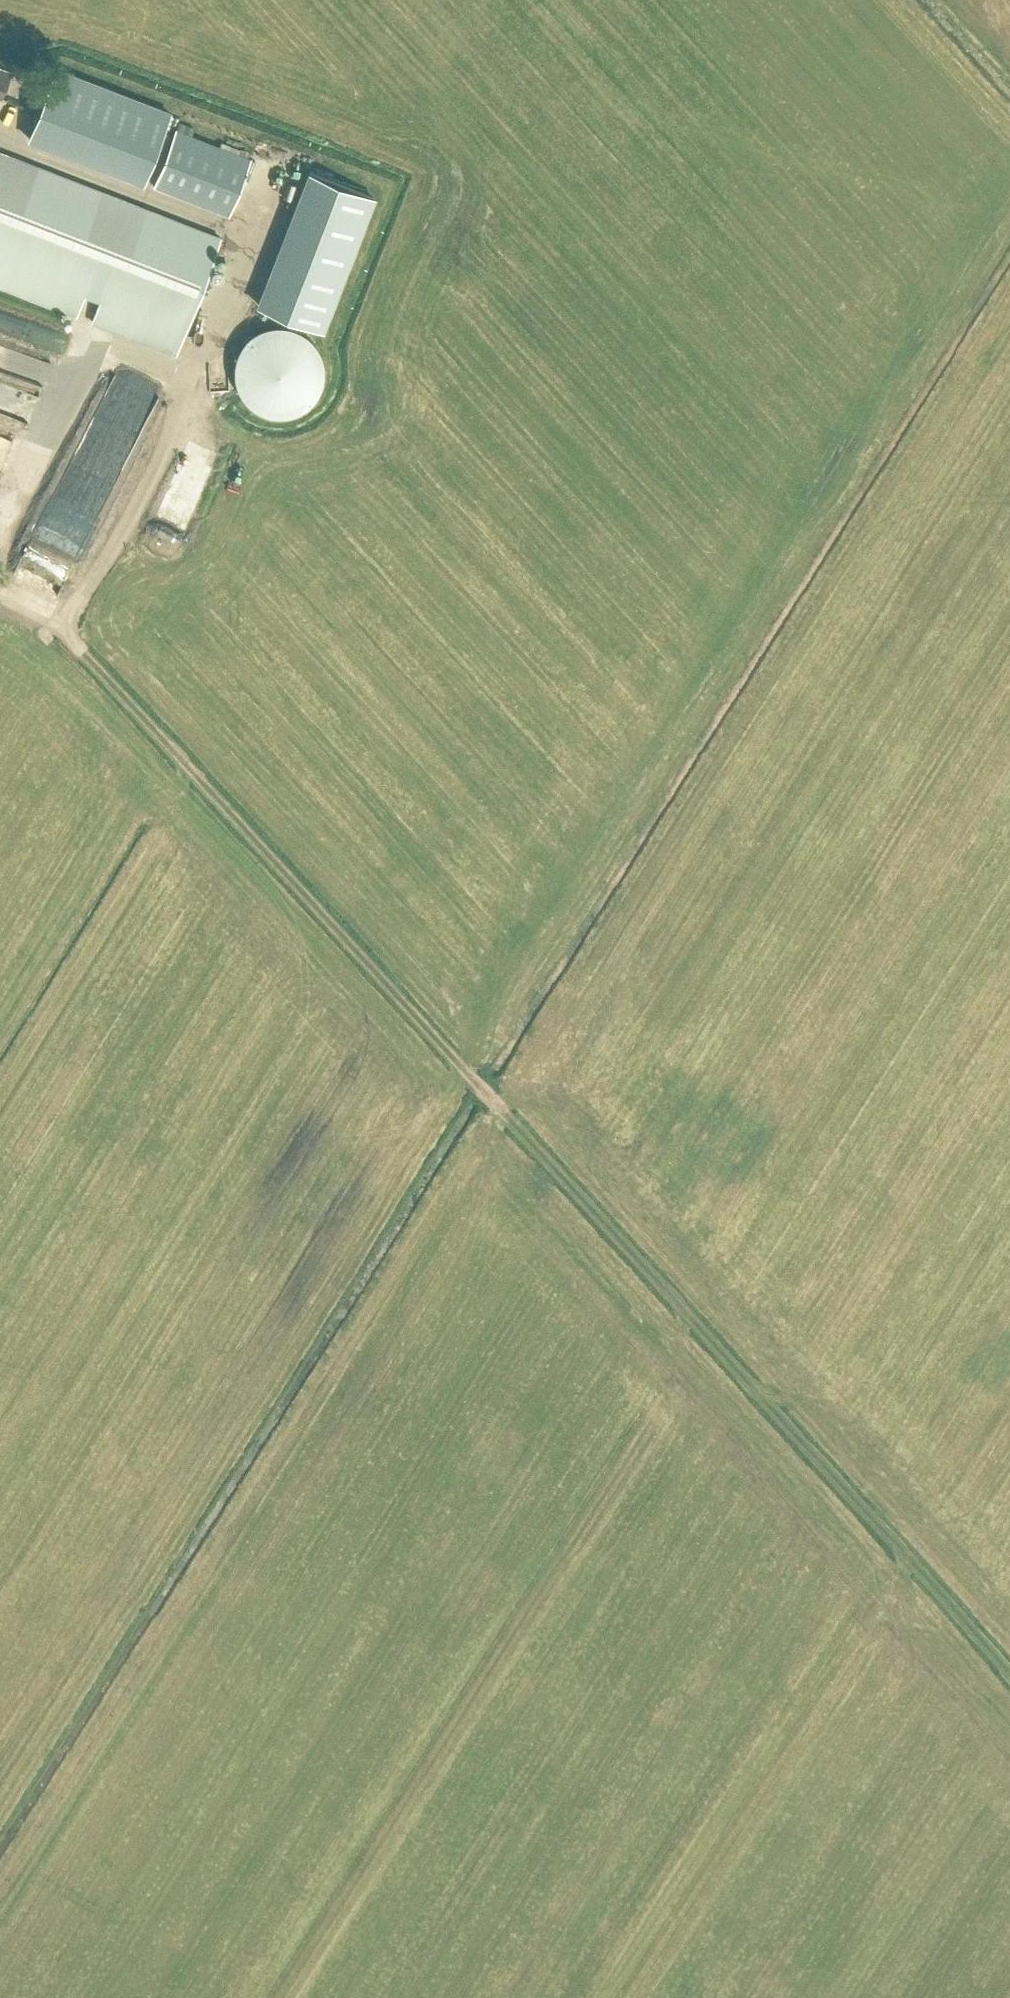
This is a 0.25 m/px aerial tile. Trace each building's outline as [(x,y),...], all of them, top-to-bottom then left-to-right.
[(0,97),(10,72),(0,68),(0,97)] [(28,135),(142,180),(169,110),(55,68),(28,135)] [(175,130),(154,185),(227,214),(249,160),(245,158),(231,153),(217,147),(175,130)] [(74,314),(83,293),(84,293),(98,299),(90,320),(91,321),(174,353),(218,239),(219,235),(0,151),(0,285),(74,314)] [(309,171),(258,303),(321,328),(373,196),(309,171)] [(233,364),(233,368),(233,375),(234,377),(235,382),(236,386),(238,389),(241,394),(244,397),(247,401),(249,402),(255,406),(259,408),(262,409),(267,411),(274,412),(276,412),(281,412),(285,412),(290,411),(294,409),(303,404),(310,399),(313,396),(315,392),(317,390),(319,385),(321,381),(322,376),(323,373),(323,369),(323,365),(322,361),(322,356),(318,346),(314,341),(311,337),(308,333),(304,331),(300,328),(298,327),(295,326),(292,325),(287,323),(283,323),(279,322),(274,322),(269,323),(265,324),(261,325),(256,327),(251,330),(249,332),(246,335),(243,339),(239,343),(238,346),(236,351),(234,355),(233,360),(233,364)]
